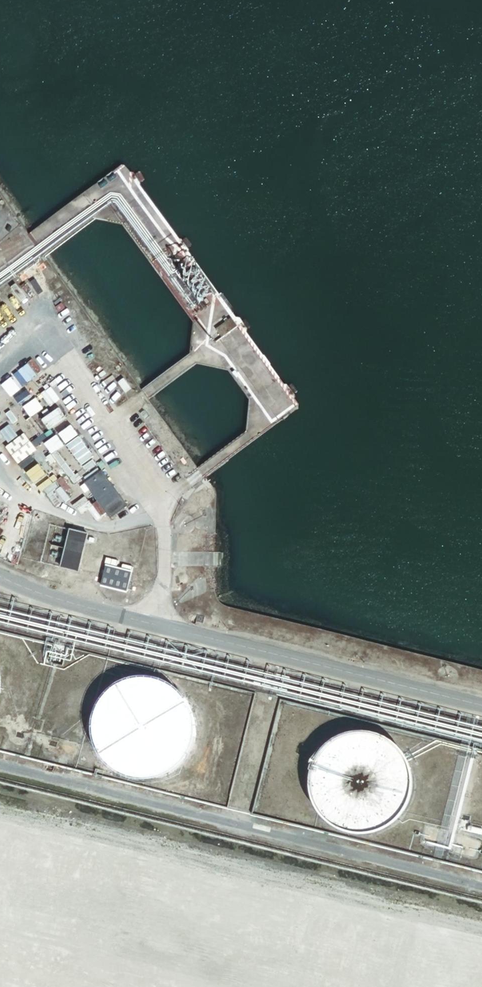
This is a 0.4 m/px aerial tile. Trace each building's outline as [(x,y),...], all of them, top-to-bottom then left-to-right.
[(234,320),(218,331),(224,340),(240,328),(234,320)] [(103,472),(87,485),(112,519),(129,507),(103,472)] [(90,536),(71,532),(61,571),(80,575),(90,536)] [(124,566),(122,572),(133,575),(134,568),(124,566)] [(122,572),(107,568),(102,587),(128,593),(133,575),(122,572)] [(125,684),(117,690),(106,700),(102,709),(98,722),(98,733),(99,742),(105,756),(111,763),(119,770),(132,777),(141,779),(151,779),(161,778),(170,774),(178,769),(185,762),(191,754),(196,740),(198,730),(196,716),(193,707),(184,695),(177,688),(169,684),(154,680),(145,679),(135,681),(125,684)] [(342,736),(337,739),(332,743),(328,746),(324,750),(321,754),(318,759),(316,763),(314,768),(313,772),(312,778),(312,782),(312,788),(312,793),(313,798),(315,803),(317,807),(319,812),(322,816),(326,820),(329,824),(333,827),(338,830),(342,832),(346,834),(351,836),(357,837),(362,837),(368,837),(372,837),(377,836),(382,834),(387,832),(392,830),(396,827),(400,824),(404,820),(407,816),(410,812),(412,807),(414,803),(416,797),(417,793),(417,787),(417,782),(417,776),(416,772),(414,767),(412,761),(410,757),(407,753),(404,749),(401,746),(396,742),(392,739),(387,737),(382,735),(377,733),(372,732),(367,732),(362,732),(357,732),(352,733),(347,734),(342,736)]
